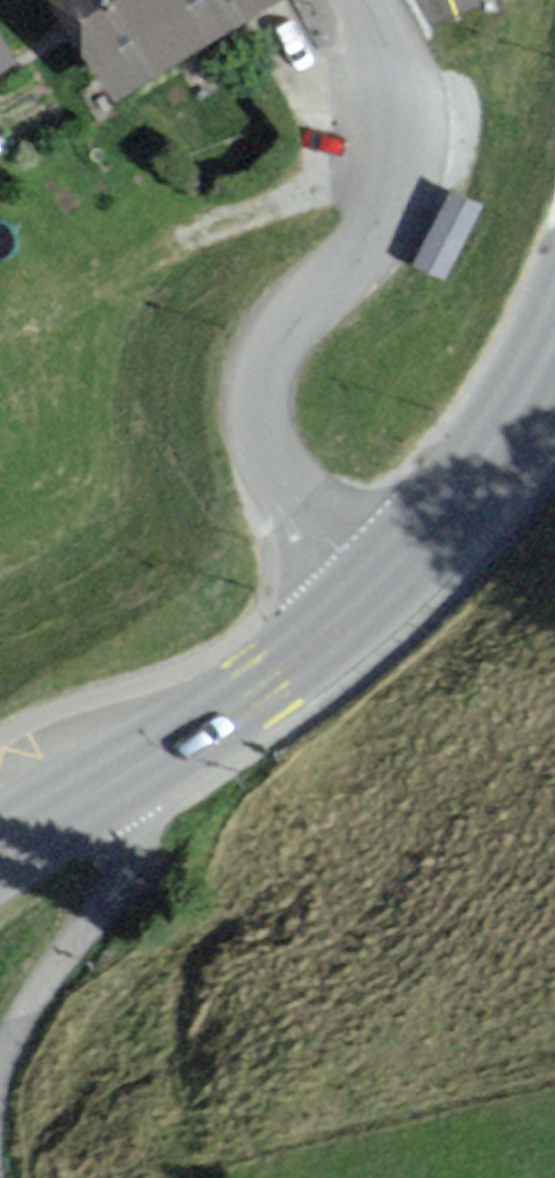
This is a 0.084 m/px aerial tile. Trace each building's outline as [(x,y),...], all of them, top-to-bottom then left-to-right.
[(91,92),(240,0),(34,0),(91,92)] [(18,52),(0,25),(0,64),(18,52)]
